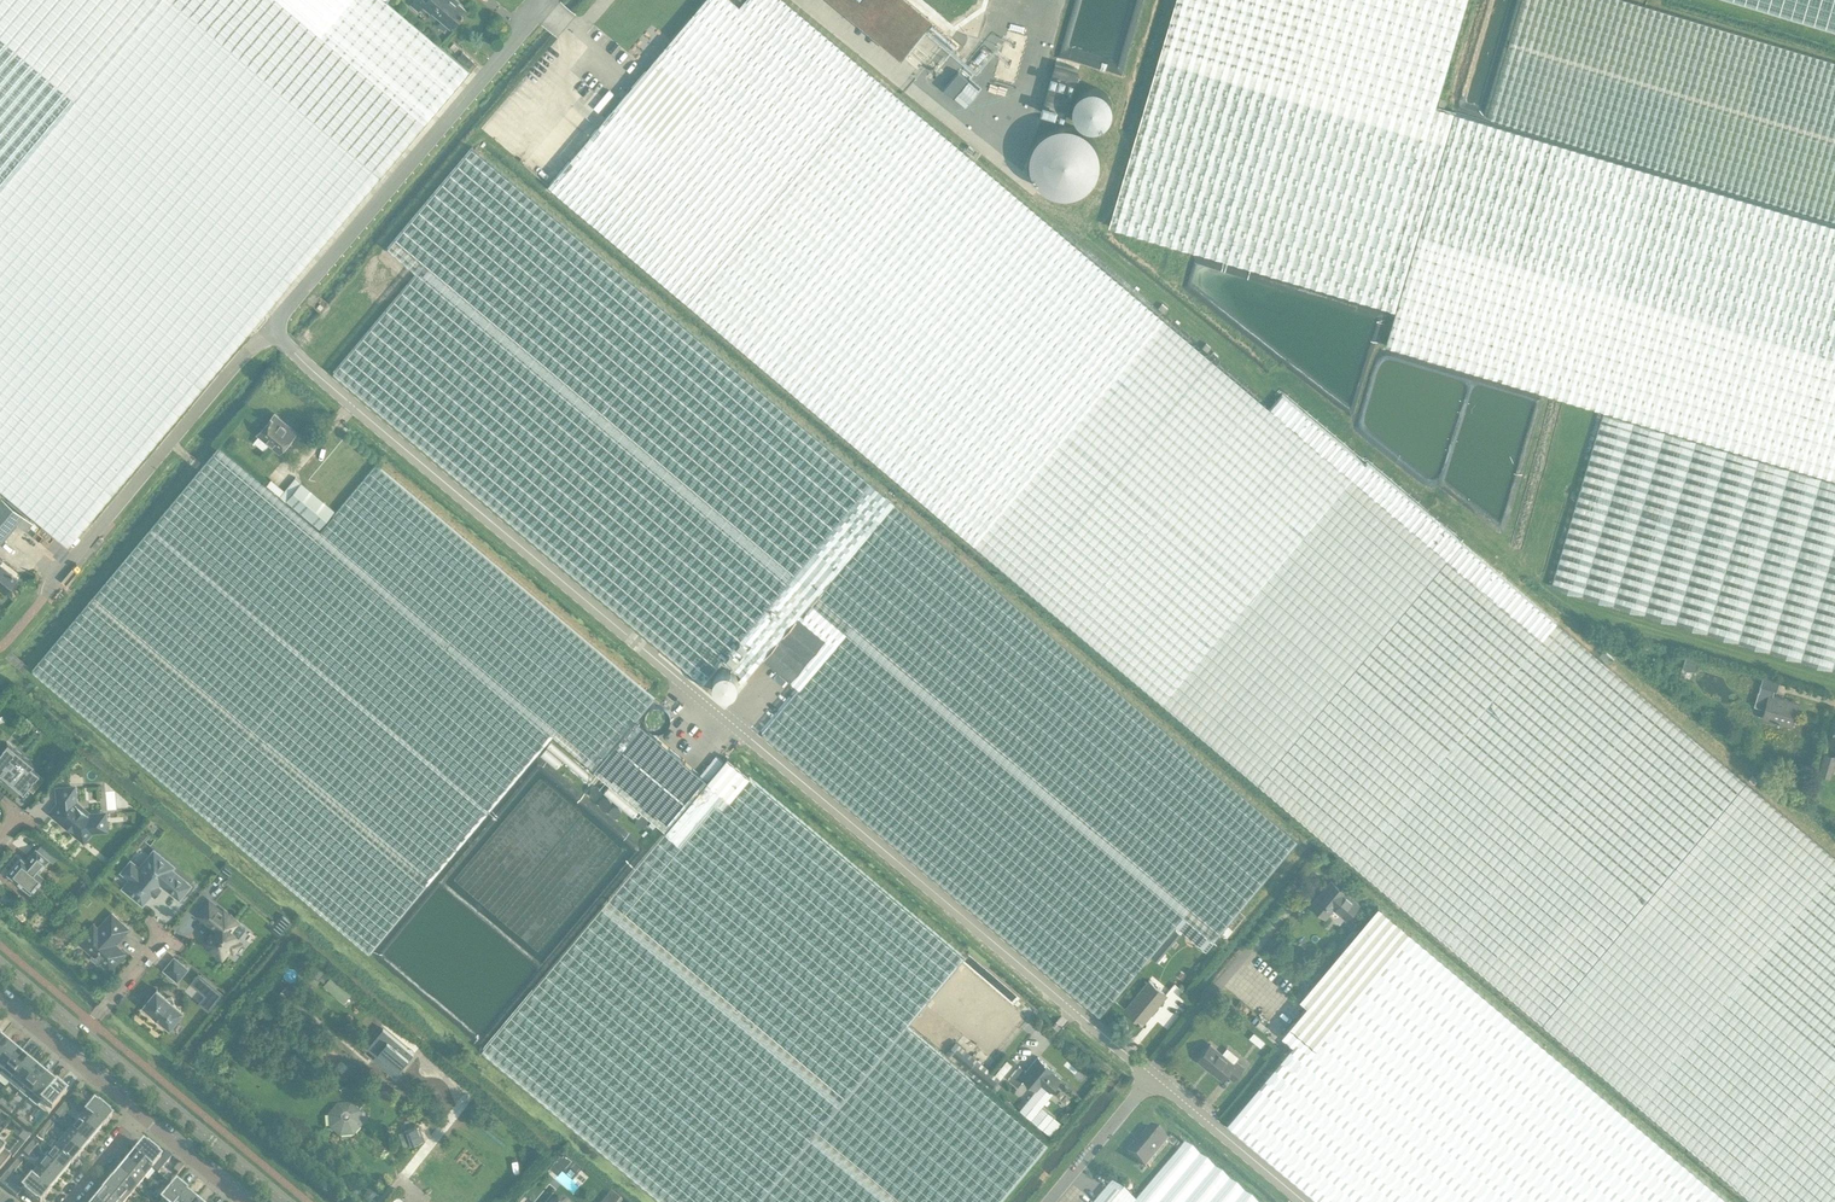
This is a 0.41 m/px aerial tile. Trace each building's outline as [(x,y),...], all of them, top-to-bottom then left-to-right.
[(67,546),(468,69),(386,0),(0,0),(0,489),(67,546)] [(412,5),(418,10),(422,5),(430,12),(431,11),(451,27),(465,10),(453,0),(416,0),(412,5)] [(689,304),(880,80),(785,0),(744,0),(643,121),(630,111),(609,136),(597,126),(548,185),(689,304)] [(901,53),(929,19),(906,0),(838,0),(901,53)] [(1795,214),(1436,107),(1467,0),(1177,0),(1110,226),(1396,311),(1386,344),(1834,478),(1834,226),(1795,214)] [(1790,48),(1626,0),(1522,0),(1487,118),(1805,212),(1834,221),(1834,62),(1790,48)] [(1834,30),(1834,0),(1735,0),(1834,30)] [(1038,41),(1017,80),(1041,94),(1062,55),(1038,41)] [(928,54),(914,43),(910,48),(924,59),(928,54)] [(908,50),(904,55),(918,67),(922,62),(908,50)] [(468,67),(473,61),(462,51),(457,57),(468,67)] [(880,80),(689,304),(755,360),(1754,1201),(1834,1201),(1834,857),(1367,462),(1365,464),(1306,414),(1294,428),(880,80)] [(974,150),(969,145),(966,149),(971,153),(974,150)] [(817,593),(807,605),(798,616),(835,648),(799,688),(762,733),(1100,1016),(1173,928),(1177,924),(1206,949),(1221,932),(1226,937),(1245,915),(1239,910),(1297,840),(895,503),(472,146),(388,247),(417,272),(333,372),(704,684),(724,660),(797,575),(817,593)] [(1652,427),(1603,412),(1551,586),(1651,616),(1834,670),(1834,482),(1652,427)] [(280,451),(297,432),(288,425),(286,427),(273,416),(259,433),(280,451)] [(553,735),(595,770),(636,720),(654,698),(376,465),(321,531),(220,447),(33,671),(127,750),(370,953),(553,735)] [(335,510),(302,482),(287,499),(320,527),(335,510)] [(12,519),(22,527),(28,519),(0,495),(0,534),(12,519)] [(4,593),(5,592),(7,593),(10,591),(13,588),(15,586),(16,583),(17,582),(15,580),(17,579),(0,565),(0,590),(4,593)] [(763,658),(798,616),(807,605),(817,593),(797,575),(724,660),(746,679),(763,658)] [(835,648),(798,616),(763,658),(799,688),(835,648)] [(1599,655),(1609,663),(1613,658),(1603,650),(1599,655)] [(1778,689),(1781,681),(1765,676),(1763,684),(1778,689)] [(1795,711),(1798,702),(1772,694),(1766,716),(1785,722),(1789,709),(1795,711)] [(636,720),(595,770),(667,829),(670,825),(682,834),(738,768),(726,757),(708,779),(636,720)] [(1834,761),(1834,755),(1827,752),(1821,772),(1831,775),(1834,761)] [(50,758),(43,767),(50,773),(57,764),(50,758)] [(738,768),(682,834),(670,825),(667,829),(483,1048),(666,1201),(999,1201),(1047,1144),(906,1025),(964,957),(738,768)] [(75,802),(74,787),(58,789),(60,803),(52,812),(54,814),(54,816),(60,821),(62,821),(64,822),(65,821),(73,828),(72,829),(74,831),(74,833),(79,838),(82,838),(84,839),(91,830),(102,829),(101,813),(90,814),(75,802)] [(35,848),(25,861),(20,857),(6,873),(30,892),(43,876),(38,872),(49,860),(35,848)] [(123,887),(143,903),(151,893),(152,893),(153,892),(152,891),(157,886),(157,887),(159,885),(158,885),(160,882),(179,898),(190,885),(171,869),(173,866),(154,850),(139,868),(138,867),(133,863),(124,873),(129,877),(131,878),(123,887)] [(1327,915),(1332,909),(1345,919),(1359,903),(1331,880),(1312,903),(1327,915)] [(222,957),(230,948),(231,948),(232,949),(233,949),(234,949),(235,948),(236,947),(237,947),(237,945),(238,944),(238,943),(237,942),(237,941),(236,940),(239,936),(227,927),(233,919),(226,913),(224,914),(209,902),(199,915),(218,930),(214,934),(213,933),(212,933),(211,933),(210,934),(210,935),(209,935),(209,936),(209,937),(210,938),(210,939),(207,943),(212,947),(211,948),(214,950),(214,951),(217,954),(219,954),(222,957)] [(1315,1048),(1412,935),(1377,906),(1299,998),(1307,1005),(1289,1025),(1315,1048)] [(112,913),(98,929),(92,923),(78,939),(84,946),(92,953),(91,955),(91,957),(98,964),(100,963),(102,962),(110,969),(122,956),(115,950),(114,944),(129,928),(112,913)] [(273,927),(278,931),(282,927),(275,921),(273,924),(273,927)] [(1179,933),(1173,928),(1151,955),(1156,960),(1179,933)] [(1227,1122),(1323,1201),(1729,1201),(1678,1158),(1412,935),(1315,1048),(1289,1025),(1281,1035),(1293,1044),(1227,1122)] [(183,974),(170,963),(164,969),(177,980),(183,974)] [(1143,1024),(1168,995),(1150,980),(1125,1009),(1143,1024)] [(157,989),(156,990),(145,1004),(144,1005),(145,1006),(145,1005),(169,1026),(170,1027),(171,1026),(182,1011),(183,1012),(184,1011),(182,1010),(173,1003),(174,1000),(173,998),(171,996),(169,996),(167,997),(158,990),(157,989)] [(219,997),(214,993),(211,996),(211,1000),(215,1003),(219,997)] [(383,1029),(369,1046),(378,1054),(398,1071),(407,1060),(406,1058),(408,1056),(410,1057),(413,1053),(413,1054),(414,1053),(383,1028),(383,1029)] [(1233,1078),(1243,1066),(1235,1060),(1234,1062),(1211,1042),(1198,1057),(1223,1077),(1226,1073),(1233,1078)] [(0,1056),(0,1069),(3,1071),(17,1055),(8,1047),(0,1056)] [(0,1076),(0,1077),(9,1084),(27,1063),(17,1055),(3,1071),(0,1076)] [(1050,1091),(1060,1078),(1051,1071),(1053,1069),(1038,1057),(1026,1071),(1019,1066),(1009,1078),(1018,1086),(1024,1079),(1036,1089),(1041,1083),(1050,1091)] [(989,1090),(1000,1078),(977,1059),(967,1072),(989,1090)] [(27,1063),(9,1084),(18,1092),(36,1071),(27,1063)] [(36,1071),(18,1092),(28,1100),(46,1078),(36,1071)] [(46,1078),(28,1100),(37,1108),(56,1085),(55,1085),(55,1086),(46,1078)] [(76,1089),(80,1093),(86,1086),(82,1082),(76,1089)] [(56,1085),(37,1108),(47,1116),(51,1111),(66,1093),(56,1085)] [(65,1102),(60,1109),(64,1112),(69,1106),(65,1102)] [(85,1114),(103,1129),(112,1119),(108,1116),(109,1115),(98,1106),(97,1107),(94,1104),(85,1114)] [(14,1110),(8,1105),(4,1109),(10,1114),(14,1110)] [(354,1137),(362,1128),(361,1114),(352,1106),(339,1107),(330,1117),(331,1129),(341,1138),(354,1137)] [(59,1119),(64,1112),(60,1109),(55,1115),(59,1119)] [(78,1123),(94,1137),(102,1128),(103,1129),(85,1114),(78,1123)] [(17,1120),(23,1125),(27,1120),(21,1115),(17,1120)] [(34,1126),(27,1120),(23,1125),(30,1131),(34,1126)] [(49,1121),(44,1128),(49,1131),(54,1125),(49,1121)] [(70,1133),(86,1147),(94,1137),(78,1123),(70,1133)] [(404,1131),(409,1144),(424,1139),(419,1125),(404,1131)] [(1145,1166),(1166,1140),(1150,1127),(1137,1144),(1135,1142),(1128,1152),(1145,1166)] [(43,1138),(49,1131),(44,1128),(38,1135),(43,1138)] [(62,1142),(80,1157),(80,1156),(79,1155),(86,1147),(70,1133),(62,1142)] [(33,1140),(28,1146),(33,1150),(38,1144),(33,1140)] [(54,1152),(72,1167),(80,1157),(62,1142),(54,1152)] [(134,1154),(152,1169),(157,1174),(171,1157),(166,1153),(160,1159),(157,1156),(157,1155),(147,1147),(146,1147),(142,1144),(134,1154)] [(1136,1201),(1254,1201),(1185,1144),(1136,1201)] [(28,1156),(33,1150),(28,1146),(23,1153),(28,1156)] [(0,1147),(0,1169),(11,1156),(0,1147)] [(46,1161),(63,1175),(70,1166),(71,1167),(72,1167),(54,1152),(46,1161)] [(152,1169),(134,1154),(134,1155),(135,1156),(127,1165),(144,1179),(152,1169)] [(38,1171),(55,1185),(63,1175),(46,1161),(41,1157),(34,1167),(38,1171)] [(18,1159),(13,1165),(17,1169),(22,1163),(18,1159)] [(178,1174),(184,1167),(179,1163),(173,1170),(178,1174)] [(11,1176),(17,1169),(13,1165),(7,1172),(11,1176)] [(119,1174),(136,1188),(144,1179),(127,1165),(119,1174)] [(30,1180),(48,1195),(49,1194),(47,1193),(55,1185),(38,1171),(30,1180)] [(110,1183),(128,1198),(136,1188),(119,1174),(112,1183),(111,1182),(110,1183)] [(30,1180),(26,1177),(18,1187),(25,1193),(25,1194),(35,1201),(36,1201),(42,1201),(48,1195),(30,1180)] [(21,1191),(10,1182),(5,1188),(16,1197),(21,1191)] [(114,1201),(125,1201),(128,1198),(110,1183),(103,1192),(114,1201)] [(1111,1183),(1095,1201),(1135,1201),(1111,1183)] [(162,1184),(157,1190),(162,1193),(167,1187),(162,1184)] [(185,1193),(175,1184),(161,1201),(178,1201),(185,1193)] [(157,1200),(162,1193),(157,1190),(152,1196),(157,1200)] [(103,1192),(102,1193),(103,1194),(96,1201),(114,1201),(103,1192)] [(194,1201),(185,1194),(186,1193),(185,1193),(178,1201),(194,1201)]
